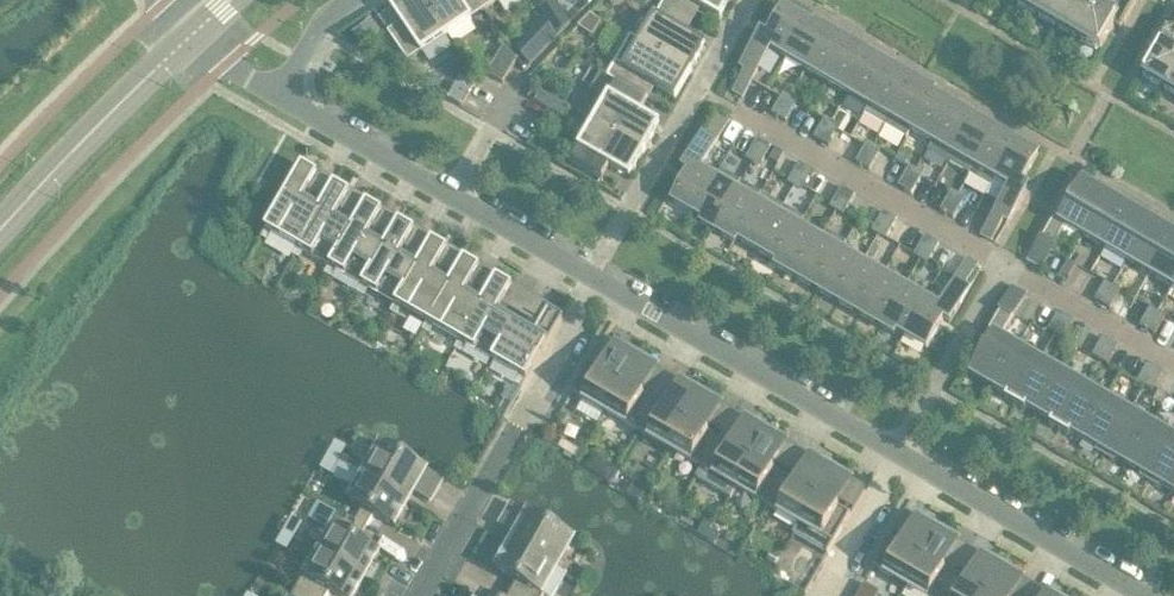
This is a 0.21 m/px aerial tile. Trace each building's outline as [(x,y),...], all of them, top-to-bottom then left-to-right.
[(422,0),(397,0),(389,5),(405,29),(392,38),(408,62),(421,53),(422,54),(447,37),(422,0)] [(447,37),(472,20),(472,19),(484,11),(477,0),(422,0),(447,37)] [(484,11),(497,2),(497,3),(501,0),(477,0),(484,11)] [(688,18),(696,5),(721,19),(732,0),(665,0),(663,4),(688,18)] [(1036,13),(1044,0),(1016,0),(1015,1),(1036,13)] [(1057,25),(1072,0),(1044,0),(1036,13),(1057,25)] [(1078,38),(1098,3),(1092,0),(1072,0),(1057,25),(1078,38)] [(1098,3),(1078,38),(1100,50),(1114,26),(1121,30),(1138,0),(1120,0),(1113,12),(1098,3)] [(680,32),(688,18),(663,4),(656,17),(655,17),(641,42),(631,36),(630,37),(690,72),(705,46),(680,32)] [(770,49),(785,58),(807,21),(784,8),(768,37),(762,34),(742,68),(747,71),(735,92),(743,97),(770,49)] [(1165,88),(1173,72),(1173,47),(1171,45),(1173,40),(1173,11),(1152,48),(1158,51),(1144,76),(1165,88)] [(785,58),(806,70),(830,29),(817,22),(815,26),(807,21),(785,58)] [(806,70),(827,82),(850,41),(838,34),(836,38),(828,34),(831,30),(830,29),(806,70)] [(630,37),(607,77),(643,97),(650,84),(675,98),(690,72),(630,37)] [(827,82),(848,94),(872,54),(859,47),(857,51),(849,46),(852,42),(850,41),(827,82)] [(848,94),(870,106),(893,66),(880,59),(878,63),(870,58),(873,54),(872,54),(848,94)] [(870,106),(891,118),(914,78),(901,71),(899,75),(891,70),(894,66),(893,66),(870,106)] [(1173,93),(1173,72),(1165,88),(1173,93)] [(594,122),(645,151),(660,125),(635,111),(643,97),(607,77),(607,78),(617,84),(610,96),(609,96),(594,122)] [(891,118),(911,130),(935,90),(922,83),(920,87),(912,82),(915,78),(914,78),(891,118)] [(911,130),(932,142),(954,106),(933,94),(936,91),(935,90),(911,130)] [(779,118),(788,101),(781,97),(772,114),(779,118)] [(788,101),(779,118),(786,122),(795,105),(788,101)] [(975,118),(954,106),(932,142),(953,155),(975,118)] [(673,202),(695,215),(711,187),(696,178),(728,122),(720,117),(708,138),(703,135),(683,170),(689,173),(673,202)] [(953,155),(974,167),(996,130),(975,118),(953,155)] [(645,151),(594,122),(579,149),(580,149),(572,163),(596,177),(605,163),(630,177),(645,151)] [(821,142),(830,126),(823,122),(814,138),(821,142)] [(830,126),(821,142),(828,146),(837,130),(830,126)] [(974,167),(995,179),(1017,142),(996,130),(974,167)] [(755,159),(764,142),(758,138),(748,155),(755,159)] [(764,142),(755,159),(762,163),(771,146),(764,142)] [(1017,142),(995,179),(1010,187),(983,235),(991,240),(1003,219),(1008,222),(1028,187),(1022,184),(1039,155),(1017,142)] [(863,166),(872,150),(865,146),(856,162),(863,166)] [(872,150),(863,166),(870,170),(879,154),(872,150)] [(797,183),(806,167),(800,163),(790,179),(797,183)] [(272,233),(297,248),(298,249),(321,209),(320,208),(304,199),(318,174),(302,165),(260,237),(267,241),(272,233)] [(806,167),(797,183),(804,187),(813,171),(806,167)] [(905,190),(914,174),(907,170),(898,186),(905,190)] [(914,174),(905,190),(912,194),(921,178),(914,174)] [(1067,226),(1083,235),(1109,191),(1099,185),(1097,189),(1083,181),(1070,203),(1064,199),(1028,262),(1038,268),(1046,254),(1050,256),(1067,226)] [(298,249),(297,248),(292,255),(299,259),(304,252),(329,266),(331,267),(353,227),(352,227),(336,217),(350,192),(334,183),(320,208),(321,209),(298,249)] [(732,199),(711,187),(695,215),(703,220),(701,224),(714,231),(732,199)] [(839,207),(849,191),(842,187),(832,203),(839,207)] [(849,191),(839,207),(846,211),(855,195),(849,191)] [(1083,235),(1106,248),(1129,208),(1116,200),(1118,197),(1109,191),(1083,235)] [(947,215),(956,198),(949,194),(940,211),(947,215)] [(956,198),(947,215),(954,219),(963,202),(956,198)] [(753,211),(732,199),(714,231),(717,227),(725,232),(722,236),(735,243),(753,211)] [(331,267),(329,266),(325,274),(332,278),(336,271),(362,285),(363,286),(386,246),(384,245),(368,236),(383,211),(366,202),(352,227),(353,227),(331,267)] [(777,267),(795,235),(804,220),(783,208),(774,223),(758,251),(778,263),(776,267),(777,267)] [(1106,248),(1128,261),(1153,217),(1144,211),(1141,215),(1129,208),(1106,248)] [(753,211),(735,243),(738,240),(758,251),(774,223),(753,211)] [(881,231),(890,215),(883,211),(874,227),(881,231)] [(890,215),(881,231),(888,235),(897,219),(890,215)] [(1128,261),(1150,274),(1173,234),(1160,226),(1163,223),(1153,217),(1128,261)] [(363,286),(362,285),(357,293),(364,297),(369,289),(395,304),(396,305),(418,265),(417,264),(401,255),(415,230),(399,220),(384,245),(386,246),(363,286)] [(819,291),(837,259),(845,245),(824,233),(816,247),(798,279),(810,286),(812,282),(820,287),(818,291),(819,291)] [(1173,287),(1173,285),(1173,234),(1150,274),(1173,287)] [(798,279),(816,247),(795,235),(777,267),(789,274),(791,270),(799,275),(797,279),(798,279)] [(923,256),(932,239),(926,235),(916,252),(923,256)] [(396,305),(395,304),(390,312),(397,316),(402,308),(427,323),(428,323),(451,284),(450,283),(434,274),(448,249),(432,239),(417,264),(418,265),(396,305)] [(932,239),(923,256),(930,260),(939,243),(932,239)] [(428,323),(427,323),(422,330),(430,334),(434,327),(459,341),(461,342),(483,302),(482,302),(466,292),(480,267),(464,258),(450,283),(451,284),(428,323)] [(840,303),(858,271),(837,259),(819,291),(831,298),(833,294),(841,299),(839,303),(840,303)] [(936,316),(921,308),(905,336),(927,349),(943,320),(950,323),(969,289),(964,286),(977,265),(968,260),(936,316)] [(1066,283),(1076,265),(1068,261),(1058,279),(1066,283)] [(879,283),(858,271),(840,303),(852,310),(854,306),(862,311),(860,315),(861,316),(879,283)] [(493,361),(516,321),(498,311),(513,286),(496,276),(482,302),(483,302),(461,342),(459,341),(455,349),(462,353),(466,345),(493,361)] [(1103,305),(1113,286),(1105,282),(1095,300),(1103,305)] [(900,296),(879,283),(861,316),(873,323),(875,319),(883,323),(881,327),(882,328),(900,296)] [(1113,286),(1103,305),(1108,308),(1118,290),(1113,286)] [(995,390),(1019,348),(1003,339),(1015,316),(1011,314),(1024,292),(1014,287),(978,349),(985,353),(971,376),(995,390)] [(921,308),(900,296),(882,328),(894,335),(896,331),(905,336),(921,308)] [(533,331),(516,321),(493,361),(520,376),(515,384),(522,388),(564,315),(548,306),(533,331)] [(1148,331),(1158,312),(1150,308),(1140,326),(1148,331)] [(1056,335),(1066,317),(1058,312),(1047,330),(1056,335)] [(1158,312),(1148,331),(1153,334),(1163,315),(1158,312)] [(1066,317),(1056,335),(1063,339),(1073,321),(1066,317)] [(1100,361),(1111,343),(1103,338),(1092,356),(1100,361)] [(605,413),(637,358),(621,349),(607,374),(590,364),(604,339),(603,339),(572,393),(605,413)] [(1111,343),(1100,361),(1107,365),(1118,347),(1111,343)] [(1041,361),(1019,348),(995,390),(996,391),(994,394),(1014,406),(1017,402),(1041,361)] [(638,431),(655,402),(638,392),(652,367),(637,358),(605,413),(638,431)] [(1017,402),(1039,415),(1063,374),(1041,361),(1017,402)] [(1145,386),(1156,368),(1148,364),(1137,382),(1145,386)] [(1156,368),(1145,386),(1152,391),(1163,372),(1156,368)] [(1085,386),(1063,374),(1039,415),(1043,417),(1040,421),(1059,432),(1085,386)] [(670,450),(701,395),(686,386),(672,411),(655,402),(638,431),(670,450)] [(1108,399),(1085,386),(1059,432),(1061,433),(1063,429),(1083,441),(1108,399)] [(697,479),(720,439),(702,429),(717,404),(701,395),(670,450),(701,468),(695,478),(697,479)] [(1130,412),(1108,399),(1083,441),(1090,444),(1088,448),(1103,457),(1130,412)] [(1152,425),(1130,412),(1103,457),(1108,460),(1110,456),(1128,466),(1152,425)] [(729,498),(767,433),(751,424),(737,449),(720,439),(697,479),(729,498)] [(1152,425),(1128,466),(1137,471),(1134,475),(1148,483),(1173,438),(1173,437),(1152,425)] [(768,506),(785,476),(768,467),(782,442),(767,433),(729,498),(731,499),(737,488),(768,506)] [(1148,483),(1154,487),(1157,483),(1172,492),(1173,489),(1173,438),(1148,483)] [(341,463),(409,502),(415,493),(429,502),(442,480),(382,445),(364,475),(342,462),(341,463)] [(794,535),(831,470),(816,461),(802,486),(785,476),(768,506),(799,524),(793,534),(794,535)] [(409,502),(341,463),(334,476),(357,489),(350,501),(364,509),(356,521),(341,512),(340,513),(367,528),(375,515),(395,527),(409,502)] [(831,470),(794,535),(828,554),(865,489),(864,489),(849,514),(832,504),(847,479),(831,470)] [(511,545),(565,575),(565,574),(557,570),(574,540),(514,505),(502,527),(516,535),(511,545)] [(907,586),(938,532),(923,523),(908,548),(892,538),(906,513),(904,512),(873,567),(907,586)] [(367,528),(340,513),(332,527),(334,528),(320,552),(365,578),(380,554),(359,542),(367,528)] [(956,575),(939,565),(953,540),(938,532),(907,586),(924,595),(944,595),(956,575)] [(511,545),(497,569),(518,581),(510,595),(512,595),(553,595),(565,575),(511,545)] [(320,552),(306,575),(305,574),(296,589),(309,595),(328,595),(331,591),(340,595),(355,595),(365,578),(320,552)] [(1003,569),(987,560),(973,585),(956,575),(944,595),(987,595),(1003,569)] [(1018,578),(1003,569),(987,595),(1008,595),(1018,578)]
